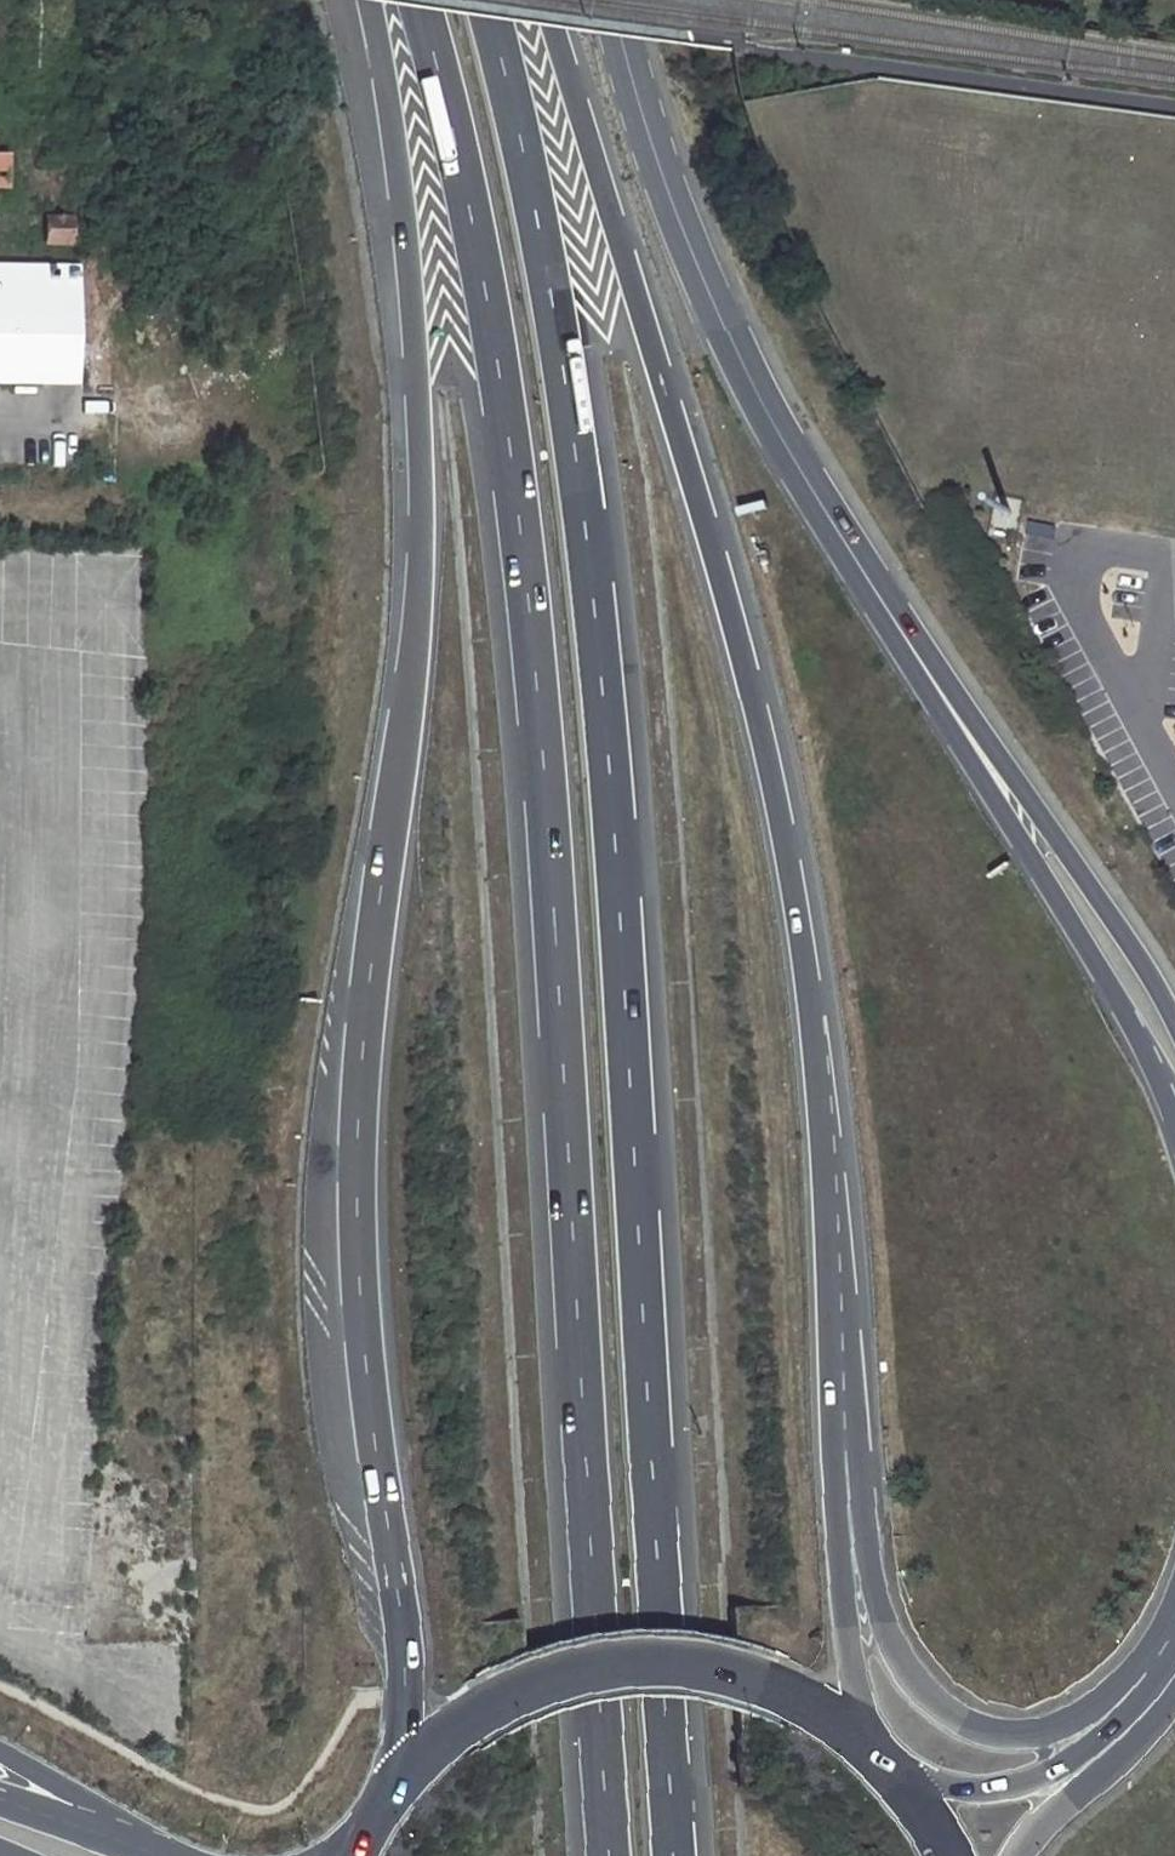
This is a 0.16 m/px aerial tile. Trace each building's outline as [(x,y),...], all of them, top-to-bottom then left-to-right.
[(8,181),(8,160),(0,160),(0,182),(8,181)] [(49,219),(49,244),(72,244),(73,220),(49,219)] [(78,387),(78,269),(0,268),(0,386),(78,387)]
